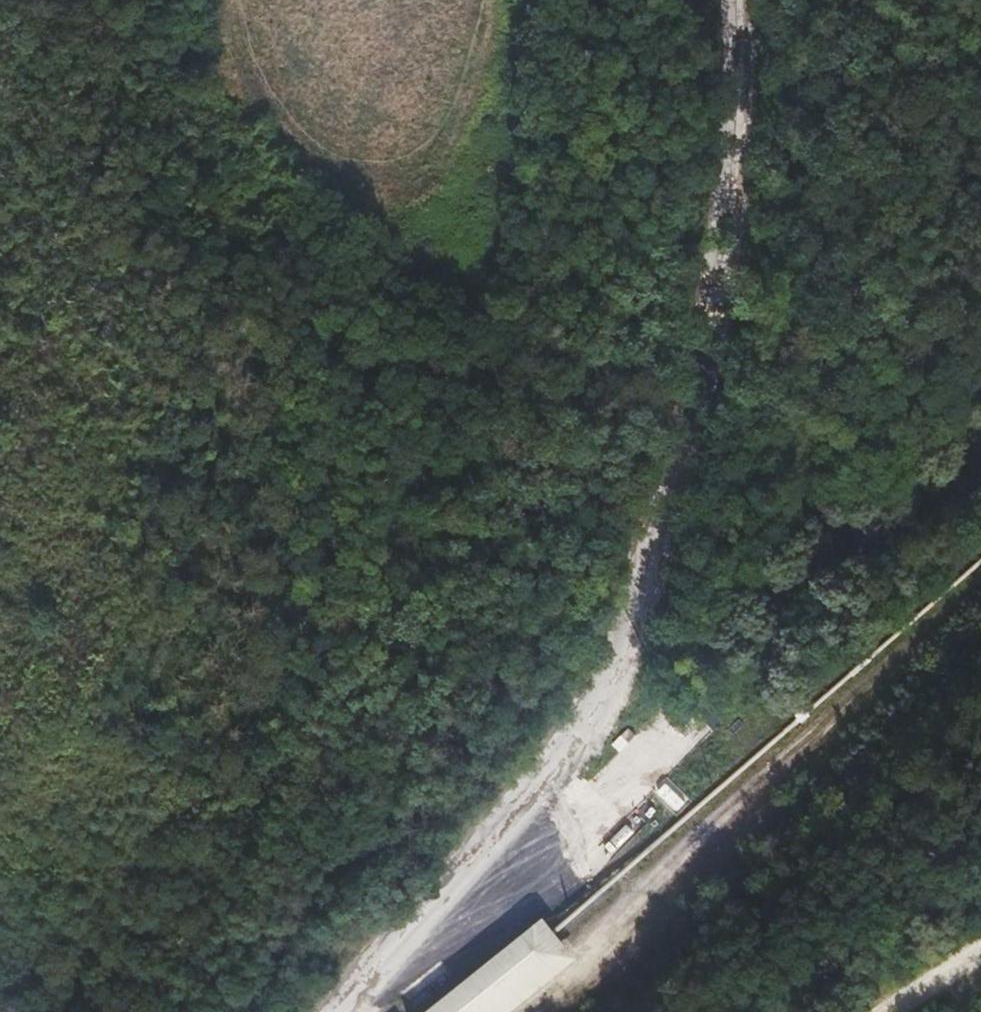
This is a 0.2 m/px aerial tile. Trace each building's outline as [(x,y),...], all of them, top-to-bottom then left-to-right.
[(551,957),(526,930),(427,1011),(484,1011),(551,957)]
